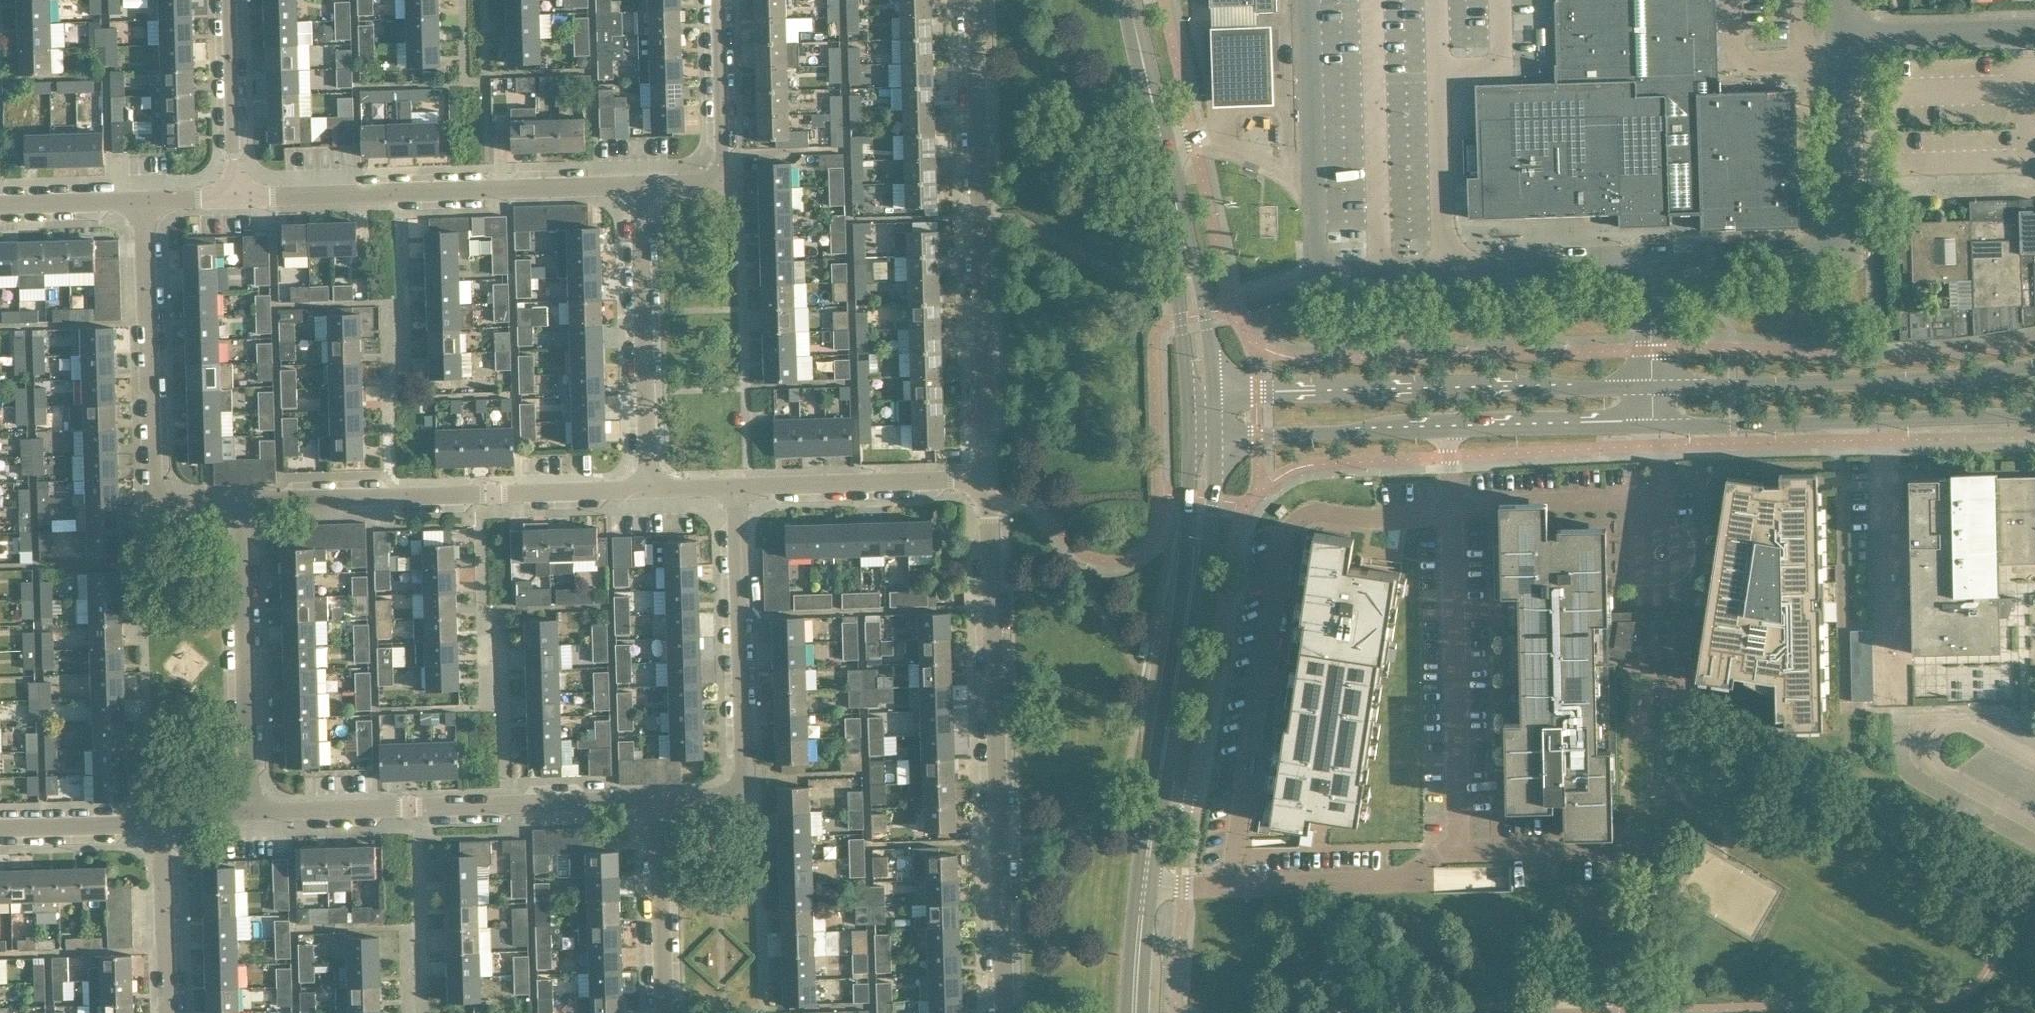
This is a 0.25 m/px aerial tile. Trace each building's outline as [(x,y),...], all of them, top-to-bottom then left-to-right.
[(51,0),(20,0),(21,22),(52,21),(51,0)] [(103,0),(90,0),(91,14),(104,13),(103,0)] [(121,0),(111,0),(111,14),(122,14),(121,0)] [(192,0),(161,0),(161,19),(193,18),(192,0)] [(298,0),(267,0),(267,21),(298,20),(298,0)] [(374,0),(359,0),(360,14),(374,13),(374,0)] [(439,0),(408,0),(409,16),(439,15),(439,0)] [(540,0),(508,0),(509,14),(540,13),(540,0)] [(612,0),(598,0),(598,11),(612,11),(612,0)] [(681,0),(650,0),(651,9),(682,9),(681,0)] [(786,0),(755,0),(756,19),(787,18),(786,0)] [(840,0),(828,0),(829,17),(841,16),(840,0)] [(859,0),(847,0),(848,16),(860,16),(859,0)] [(901,15),(932,14),(931,0),(901,0),(901,15)] [(1211,7),(1256,6),(1256,12),(1268,12),(1277,11),(1277,0),(1211,0),(1211,7)] [(1558,82),(1476,85),(1479,177),(1468,177),(1469,217),(1486,216),(1486,218),(1590,214),(1590,213),(1600,213),(1600,214),(1602,214),(1602,213),(1619,212),(1620,226),(1662,225),(1670,225),(1670,210),(1685,209),(1700,209),(1701,224),(1701,230),(1801,227),(1799,182),(1797,90),(1718,92),(1718,86),(1718,79),(1715,0),(1555,0),(1557,66),(1557,74),(1558,82)] [(351,20),(351,1),(337,1),(337,20),(351,20)] [(644,10),(638,10),(639,33),(651,33),(682,33),(684,33),(684,28),(682,28),(682,9),(651,9),(644,10)] [(613,22),(612,11),(598,11),(598,30),(613,30),(613,22)] [(541,37),(540,13),(509,14),(510,38),(541,37)] [(932,38),(932,14),(901,15),(902,39),(932,38)] [(440,39),(439,15),(409,16),(409,40),(440,39)] [(841,33),(841,16),(829,17),(829,34),(841,33)] [(860,33),(860,16),(848,16),(848,33),(860,33)] [(590,36),(589,17),(574,18),(575,36),(590,36)] [(194,43),(193,18),(161,19),(162,44),(194,43)] [(788,42),(787,18),(756,19),(757,43),(788,42)] [(298,20),(267,21),(268,45),(299,44),(310,44),(309,20),(298,20)] [(352,38),(351,20),(337,20),(338,39),(352,38)] [(1272,20),(1210,22),(1213,102),(1275,100),(1272,20)] [(52,46),(52,21),(21,22),(21,47),(52,46)] [(360,25),(360,44),(375,43),(374,24),(360,25)] [(119,44),(118,27),(107,28),(107,44),(119,44)] [(107,44),(107,28),(96,28),(97,45),(107,44)] [(683,57),(682,33),(651,33),(652,57),(683,57)] [(591,54),(590,36),(575,36),(576,55),(591,54)] [(541,61),(541,37),(510,38),(510,62),(541,61)] [(933,62),(932,38),(902,39),(903,63),(933,62)] [(441,63),(440,39),(409,40),(410,64),(441,63)] [(599,40),(599,59),(614,59),(614,40),(599,40)] [(788,42),(757,43),(758,67),(788,66),(800,66),(799,41),(788,42)] [(194,68),(194,43),(162,44),(163,68),(194,68)] [(375,62),(375,43),(360,44),(361,62),(375,62)] [(108,63),(107,44),(97,45),(97,63),(108,63)] [(119,63),(119,44),(107,44),(108,63),(119,63)] [(300,68),(299,44),(268,45),(269,69),(300,68)] [(53,72),(52,46),(21,47),(22,73),(53,72)] [(842,64),(841,47),(829,47),(830,65),(842,64)] [(861,64),(860,47),(849,47),(849,64),(861,64)] [(353,66),(352,49),(337,49),(338,67),(353,66)] [(684,81),(683,57),(652,57),(640,58),(640,82),(653,81),(684,81)] [(615,78),(614,59),(599,59),(599,79),(615,78)] [(934,86),(933,62),(903,63),(903,87),(934,86)] [(842,64),(830,65),(830,81),(842,80),(842,64)] [(861,81),(861,64),(849,64),(850,82),(861,81)] [(353,86),(353,66),(338,67),(338,87),(353,86)] [(789,90),(788,66),(758,67),(758,91),(789,90)] [(195,93),(194,68),(163,68),(163,83),(152,84),(153,94),(164,94),(195,93)] [(300,92),(300,68),(269,69),(269,92),(300,92)] [(560,90),(560,75),(540,75),(541,90),(560,90)] [(592,75),(560,75),(560,90),(578,90),(582,102),(592,99),(592,75)] [(537,90),(536,76),(517,77),(518,91),(537,90)] [(123,95),(123,78),(112,78),(112,95),(123,95)] [(94,79),(76,80),(76,92),(94,92),(94,79)] [(76,92),(76,80),(58,81),(59,92),(76,92)] [(50,92),(50,81),(32,82),(32,92),(50,92)] [(684,104),(684,81),(653,81),(653,105),(684,104)] [(934,110),(934,86),(903,87),(904,111),(934,110)] [(413,100),(413,88),(394,89),(395,101),(413,100)] [(432,100),(431,88),(413,88),(413,100),(432,100)] [(614,88),(600,89),(601,107),(615,106),(627,106),(627,96),(615,96),(614,88)] [(388,89),(361,90),(361,102),(388,101),(388,89)] [(790,114),(789,90),(758,91),(759,115),(790,114)] [(301,116),(300,92),(269,92),(270,116),(301,116)] [(196,118),(195,93),(164,94),(164,106),(153,106),(153,119),(196,118)] [(850,95),(851,113),(862,112),(861,94),(850,95)] [(133,109),(124,104),(123,95),(112,95),(113,120),(124,120),(134,120),(133,109)] [(843,113),(843,95),(831,95),(832,113),(843,113)] [(355,114),(355,96),(339,97),(340,114),(355,114)] [(685,129),(684,104),(653,105),(654,130),(685,129)] [(616,138),(615,106),(601,107),(602,138),(616,138)] [(538,150),(537,119),(537,107),(512,108),(513,151),(538,150)] [(935,134),(934,110),(904,111),(905,135),(935,134)] [(863,129),(862,112),(851,113),(851,130),(863,129)] [(844,145),(843,113),(832,113),(833,146),(844,145)] [(356,144),(355,114),(340,114),(327,115),(328,127),(340,127),(341,145),(356,144)] [(790,114),(759,115),(760,139),(777,139),(777,147),(810,146),(809,131),(790,131),(790,114)] [(314,140),(313,120),(313,115),(301,116),(270,116),(271,141),(314,140)] [(586,149),(585,126),(585,117),(561,118),(562,149),(586,149)] [(196,144),(196,118),(153,119),(154,145),(167,145),(170,149),(177,149),(179,144),(196,144)] [(562,149),(561,118),(537,119),(538,150),(562,149)] [(124,151),(124,132),(134,129),(134,120),(124,120),(113,120),(113,151),(124,151)] [(415,153),(414,122),(389,123),(390,154),(415,153)] [(439,122),(414,122),(415,153),(440,153),(439,122)] [(390,154),(389,123),(363,124),(364,155),(390,154)] [(105,163),(103,132),(78,133),(79,164),(105,163)] [(53,165),(52,133),(27,134),(28,166),(53,165)] [(79,164),(78,133),(52,133),(53,165),(79,164)] [(936,158),(935,134),(905,135),(906,159),(936,158)] [(852,143),(852,160),(864,160),(863,143),(852,143)] [(937,182),(936,158),(906,159),(906,183),(937,182)] [(864,176),(864,160),(852,160),(853,177),(864,176)] [(792,188),(792,164),(760,165),(761,189),(792,188)] [(830,167),(830,187),(846,187),(846,167),(830,167)] [(937,206),(937,182),(906,183),(907,207),(937,206)] [(865,201),(865,183),(853,183),(854,201),(865,201)] [(846,204),(846,187),(830,187),(831,204),(846,204)] [(793,212),(792,188),(761,189),(762,212),(793,212)] [(2022,209),(2022,199),(2019,199),(2019,202),(2008,203),(2007,200),(1970,201),(1971,220),(1970,220),(1972,279),(1973,308),(1900,310),(1901,341),(1926,339),(1951,337),(1976,334),(2001,330),(2026,326),(2022,209)] [(577,227),(576,203),(564,204),(564,229),(568,229),(568,228),(577,227)] [(588,203),(576,203),(577,227),(589,227),(588,203)] [(552,229),(552,204),(540,205),(540,230),(543,229),(552,229)] [(564,229),(564,204),(552,204),(552,229),(564,229)] [(528,230),(528,205),(515,206),(516,230),(528,230)] [(540,230),(540,205),(528,205),(528,230),(531,230),(540,230)] [(2022,209),(2026,326),(2034,324),(2034,212),(2033,209),(2022,209)] [(794,235),(793,212),(762,212),(762,236),(794,235)] [(507,215),(486,215),(486,236),(494,236),(494,254),(508,253),(507,215)] [(831,215),(832,234),(846,233),(846,215),(831,215)] [(1972,279),(1970,220),(1911,222),(1913,281),(1972,279)] [(356,221),(332,222),(333,253),(357,252),(356,221)] [(333,253),(332,222),(308,223),(309,254),(333,253)] [(872,222),(854,223),(855,251),(867,251),(866,233),(873,232),(872,222)] [(309,254),(308,223),(284,224),(285,254),(309,254)] [(589,227),(577,227),(568,228),(568,229),(569,252),(600,251),(599,227),(589,227)] [(532,249),(531,230),(528,230),(516,230),(517,249),(532,249)] [(470,231),(427,232),(428,256),(459,255),(459,256),(470,256),(470,231)] [(939,231),(895,232),(895,256),(939,255),(939,231)] [(847,252),(846,233),(832,234),(832,252),(847,252)] [(270,265),(269,246),(269,234),(244,235),(245,266),(256,265),(256,266),(270,265)] [(794,259),(794,235),(762,236),(763,260),(794,259)] [(97,270),(96,258),(120,257),(119,239),(96,239),(82,239),(82,236),(70,236),(71,239),(70,239),(71,271),(95,270),(97,270)] [(218,267),(217,255),(225,255),(225,242),(216,242),(216,236),(200,236),(185,237),(186,255),(182,257),(182,265),(186,267),(186,268),(218,267)] [(71,271),(70,239),(45,240),(46,271),(71,271)] [(46,271),(45,240),(20,241),(21,272),(21,287),(46,287),(46,271)] [(20,241),(0,242),(0,273),(21,272),(20,241)] [(601,275),(600,251),(569,252),(557,252),(558,276),(569,276),(601,275)] [(509,273),(508,253),(494,254),(495,274),(509,273)] [(460,279),(459,256),(459,255),(428,256),(429,280),(460,279)] [(939,255),(895,256),(896,280),(909,279),(940,279),(939,255)] [(120,270),(120,257),(96,258),(97,270),(95,270),(95,271),(120,270)] [(871,261),(875,276),(889,273),(885,257),(871,261)] [(532,278),(531,259),(516,259),(517,278),(532,278)] [(795,283),(794,259),(763,260),(764,284),(795,283)] [(832,263),(833,282),(848,282),(847,262),(832,263)] [(867,264),(856,264),(857,282),(868,281),(867,264)] [(270,284),(270,265),(256,266),(257,284),(270,284)] [(219,291),(218,267),(186,268),(187,292),(219,291)] [(120,282),(120,270),(95,271),(96,283),(120,282)] [(602,299),(601,275),(569,276),(570,300),(602,299)] [(533,296),(532,278),(517,278),(518,297),(533,296)] [(460,303),(460,279),(429,280),(429,304),(460,303)] [(940,303),(940,279),(909,279),(910,303),(940,303)] [(869,298),(868,281),(857,282),(857,298),(869,298)] [(121,294),(120,282),(96,283),(96,295),(121,294)] [(849,299),(848,282),(833,282),(834,300),(849,299)] [(510,301),(509,283),(494,284),(495,302),(510,301)] [(796,307),(795,283),(764,284),(764,308),(796,307)] [(311,301),(310,285),(292,286),(292,301),(311,301)] [(330,285),(310,285),(311,301),(330,300),(330,285)] [(353,285),(334,285),(334,300),(354,300),(353,285)] [(219,315),(219,291),(187,292),(188,316),(219,315)] [(121,306),(121,294),(96,295),(96,307),(121,306)] [(272,313),(271,294),(257,295),(258,314),(272,313)] [(603,323),(602,299),(570,300),(571,324),(603,323)] [(511,320),(510,301),(495,302),(496,321),(511,320)] [(461,328),(460,303),(429,304),(430,329),(461,328)] [(941,327),(940,303),(910,303),(911,327),(941,327)] [(122,318),(121,306),(96,307),(96,308),(97,319),(122,318)] [(519,307),(519,326),(533,326),(533,306),(519,307)] [(796,331),(796,307),(764,308),(765,332),(796,331)] [(97,319),(96,308),(72,309),(73,320),(97,319)] [(280,309),(281,340),(296,340),(295,321),(304,321),(303,308),(280,309)] [(73,320),(72,309),(53,309),(53,321),(73,320)] [(834,311),(835,329),(850,329),(849,310),(834,311)] [(22,321),(22,311),(3,311),(3,322),(22,321)] [(40,311),(22,311),(22,321),(40,321),(40,311)] [(857,312),(857,329),(869,329),(868,311),(857,312)] [(273,332),(272,313),(258,314),(259,333),(273,332)] [(360,314),(329,315),(329,339),(360,338),(360,314)] [(220,339),(219,315),(188,316),(189,340),(220,339)] [(604,347),(603,323),(571,324),(572,348),(604,347)] [(534,344),(533,326),(519,326),(520,345),(534,344)] [(115,352),(115,327),(83,328),(84,353),(115,352)] [(941,350),(941,327),(911,327),(912,351),(941,350)] [(462,352),(461,328),(430,329),(431,353),(462,352)] [(34,329),(34,351),(46,351),(46,329),(34,329)] [(851,348),(850,329),(835,329),(836,349),(851,348)] [(870,346),(869,329),(857,329),(858,347),(870,346)] [(496,331),(496,351),(510,350),(510,331),(496,331)] [(797,355),(796,331),(765,332),(766,356),(797,355)] [(26,355),(26,336),(15,336),(16,356),(26,355)] [(361,362),(360,338),(329,339),(330,363),(361,362)] [(221,363),(220,339),(189,340),(189,364),(221,363)] [(296,359),(296,340),(281,340),(281,359),(296,359)] [(258,342),(259,361),(274,361),(273,342),(258,342)] [(605,371),(604,347),(572,348),(573,372),(605,371)] [(511,369),(510,350),(496,351),(497,369),(511,369)] [(942,374),(941,350),(912,351),(912,375),(942,374)] [(47,373),(46,351),(34,351),(35,373),(47,373)] [(116,377),(115,352),(84,353),(85,378),(116,377)] [(463,375),(462,352),(431,353),(431,376),(463,375)] [(26,373),(26,355),(16,356),(16,373),(26,373)] [(520,355),(521,374),(535,374),(534,355),(520,355)] [(798,379),(797,355),(766,356),(766,380),(798,379)] [(836,360),(836,378),(851,378),(850,359),(836,360)] [(871,376),(870,359),(859,360),(859,377),(871,376)] [(274,380),(274,361),(259,361),(259,380),(274,380)] [(233,362),(231,362),(221,363),(189,364),(190,388),(222,387),(234,386),(233,362)] [(362,386),(361,362),(330,363),(331,387),(362,386)] [(282,370),(283,388),(297,388),(297,369),(282,370)] [(606,395),(605,371),(573,372),(574,397),(606,395)] [(535,392),(535,374),(521,374),(521,393),(535,392)] [(943,398),(942,374),(912,375),(913,399),(943,398)] [(871,401),(871,376),(859,377),(860,401),(871,401)] [(117,403),(116,377),(85,378),(85,404),(117,403)] [(363,410),(362,386),(331,387),(331,411),(363,410)] [(790,387),(790,388),(791,400),(801,400),(800,386),(790,387)] [(815,386),(816,399),(826,399),(825,386),(815,386)] [(840,386),(841,399),(851,398),(851,386),(840,386)] [(28,405),(27,387),(17,388),(17,406),(28,405)] [(36,387),(36,405),(46,405),(46,387),(36,387)] [(222,411),(222,387),(190,388),(191,412),(222,411)] [(298,406),(297,388),(283,388),(283,406),(298,406)] [(260,391),(260,410),(275,410),(274,391),(260,391)] [(607,419),(606,395),(574,397),(575,421),(607,419)] [(488,411),(488,398),(477,398),(478,411),(488,411)] [(503,398),(503,411),(512,411),(512,398),(503,398)] [(943,422),(943,398),(913,399),(899,400),(900,424),(914,423),(943,422)] [(462,412),(462,400),(452,400),(453,412),(462,412)] [(872,424),(871,401),(860,401),(861,425),(872,424)] [(85,404),(72,404),(72,429),(86,429),(118,428),(117,403),(85,404)] [(537,422),(536,403),(521,404),(522,423),(537,422)] [(29,423),(28,405),(17,406),(18,424),(29,423)] [(47,423),(46,405),(36,405),(37,423),(47,423)] [(275,429),(275,410),(260,410),(261,429),(275,429)] [(363,433),(363,410),(331,411),(332,434),(363,433)] [(223,435),(222,411),(191,412),(192,436),(223,435)] [(298,435),(298,417),(283,417),(284,435),(298,435)] [(828,453),(828,451),(827,418),(802,419),(803,451),(811,451),(812,454),(828,453)] [(853,453),(852,418),(827,418),(828,451),(836,450),(836,453),(853,453)] [(608,444),(607,419),(575,421),(576,445),(608,444)] [(803,454),(803,451),(802,419),(776,420),(777,455),(778,455),(778,452),(787,452),(787,454),(803,454)] [(538,441),(537,427),(537,422),(522,423),(523,441),(538,441)] [(943,422),(914,423),(914,425),(914,447),(944,446),(943,422)] [(872,424),(861,425),(861,441),(872,441),(872,424)] [(118,453),(118,428),(86,429),(87,454),(118,453)] [(515,463),(513,428),(488,429),(489,461),(490,461),(498,461),(498,464),(515,463)] [(489,461),(488,429),(463,430),(464,462),(465,462),(473,462),(473,464),(490,464),(490,461),(489,461)] [(464,462),(463,430),(437,431),(438,466),(440,465),(439,463),(448,462),(448,465),(465,464),(465,462),(464,462)] [(363,433),(332,434),(320,434),(320,459),(364,458),(363,433)] [(224,459),(223,435),(192,436),(192,460),(215,460),(224,459)] [(299,454),(298,436),(298,435),(284,435),(285,455),(299,454)] [(44,437),(33,438),(34,456),(45,455),(44,437)] [(34,456),(33,438),(22,438),(23,456),(34,456)] [(276,457),(275,439),(261,440),(261,458),(263,458),(276,457)] [(119,478),(118,453),(87,454),(88,479),(119,478)] [(45,465),(45,455),(34,456),(34,474),(45,474),(45,465)] [(34,474),(34,456),(23,456),(23,474),(34,474)] [(277,481),(276,457),(263,458),(264,482),(277,481)] [(240,483),(239,458),(227,459),(228,483),(240,483)] [(252,482),(251,458),(239,458),(240,483),(252,482)] [(264,482),(263,458),(261,458),(251,458),(252,482),(264,482)] [(228,483),(227,459),(224,459),(215,460),(216,483),(228,483)] [(1662,614),(1609,615),(1610,652),(1657,660),(1657,665),(1658,665),(1658,669),(1670,669),(1670,666),(1671,666),(1672,662),(1698,666),(1697,669),(1696,679),(1733,685),(1734,676),(1775,682),(1776,718),(1785,718),(1785,729),(1822,728),(1822,695),(1826,695),(1824,621),(1820,621),(1819,581),(1823,581),(1822,506),(1818,506),(1817,473),(1779,474),(1780,485),(1764,486),(1764,482),(1727,477),(1725,493),(1723,505),(1720,522),(1718,534),(1716,550),(1714,562),(1711,578),(1709,591),(1706,610),(1706,613),(1678,614),(1679,610),(1678,609),(1679,606),(1668,602),(1667,605),(1666,605),(1662,614)] [(2000,618),(2009,618),(2017,597),(2000,598),(1999,565),(2034,564),(2034,476),(1909,479),(1913,653),(2001,651),(2000,618)] [(120,504),(119,478),(88,479),(88,493),(75,493),(75,505),(88,505),(120,504)] [(39,506),(50,506),(68,505),(68,497),(50,497),(50,480),(38,480),(39,506)] [(19,488),(20,507),(32,506),(32,487),(19,488)] [(1610,652),(1609,615),(1608,576),(1607,527),(1558,529),(1559,534),(1559,535),(1548,536),(1548,526),(1548,503),(1500,504),(1501,548),(1502,562),(1502,599),(1503,600),(1505,698),(1508,698),(1508,697),(1513,697),(1513,722),(1505,722),(1506,766),(1506,769),(1507,801),(1513,801),(1513,804),(1523,804),(1523,809),(1555,809),(1554,804),(1554,800),(1565,800),(1565,804),(1566,837),(1614,836),(1613,796),(1611,717),(1610,652)] [(121,529),(120,504),(88,505),(89,530),(121,529)] [(32,506),(20,507),(21,525),(33,525),(32,506)] [(51,524),(50,506),(39,506),(40,524),(51,524)] [(931,520),(907,521),(909,552),(933,551),(931,520)] [(549,527),(540,528),(540,522),(526,522),(526,521),(525,521),(526,559),(537,559),(537,575),(551,574),(551,573),(549,527)] [(909,552),(907,521),(883,522),(884,552),(909,552)] [(354,546),(354,522),(342,523),(342,548),(352,547),(352,546),(354,546)] [(366,546),(366,531),(366,522),(354,522),(354,546),(366,546)] [(860,553),(859,522),(835,523),(836,554),(860,553)] [(884,552),(883,522),(859,522),(860,553),(884,552)] [(318,548),(318,523),(306,524),(306,547),(313,547),(313,549),(318,548)] [(330,548),(330,523),(318,523),(318,548),(326,548),(330,548)] [(342,548),(342,523),(330,523),(330,548),(342,548)] [(836,554),(835,523),(811,524),(812,555),(836,554)] [(326,560),(326,548),(318,548),(313,549),(313,547),(306,547),(306,524),(292,524),(284,525),(285,548),(284,548),(284,573),(314,572),(314,560),(326,560)] [(812,555),(811,524),(787,525),(788,547),(788,556),(789,556),(812,555)] [(608,564),(607,536),(597,536),(597,526),(572,527),(573,558),(597,557),(597,564),(608,564)] [(573,558),(572,527),(549,527),(551,573),(574,572),(574,570),(573,558)] [(121,554),(121,529),(89,530),(90,555),(121,554)] [(40,531),(41,549),(52,549),(51,530),(40,531)] [(399,554),(390,555),(389,530),(374,531),(376,570),(391,569),(399,569),(399,557),(399,554)] [(1315,531),(1271,822),(1310,828),(1312,814),(1359,821),(1384,658),(1388,659),(1401,573),(1350,565),(1354,537),(1315,531)] [(33,532),(21,532),(22,551),(34,550),(33,532)] [(633,566),(632,536),(613,536),(614,567),(629,566),(633,566)] [(698,564),(697,540),(653,541),(654,566),(666,565),(698,564)] [(454,543),(424,544),(424,556),(411,556),(412,569),(425,568),(455,567),(454,543)] [(367,566),(367,552),(366,546),(354,546),(352,546),(352,547),(352,566),(367,566)] [(788,556),(788,547),(764,548),(764,560),(790,559),(789,556),(788,556)] [(790,571),(790,559),(764,560),(765,572),(790,571)] [(698,588),(698,564),(666,565),(667,589),(698,588)] [(630,585),(629,566),(614,567),(615,586),(630,585)] [(456,592),(455,567),(425,568),(426,593),(456,592)] [(392,589),(391,569),(376,570),(377,589),(392,589)] [(122,571),(91,572),(91,597),(123,596),(122,571)] [(790,583),(790,571),(765,572),(765,584),(790,583)] [(315,596),(314,572),(284,573),(285,597),(315,596)] [(368,575),(354,576),(354,594),(369,594),(368,575)] [(22,581),(23,600),(34,599),(34,580),(22,581)] [(41,581),(42,602),(53,602),(52,580),(41,581)] [(533,590),(533,581),(517,581),(518,605),(533,604),(552,603),(551,589),(533,590)] [(791,595),(790,583),(765,584),(766,596),(791,595)] [(594,587),(574,588),(575,603),(595,602),(594,587)] [(575,603),(574,588),(557,588),(557,603),(575,603)] [(699,612),(698,588),(667,589),(668,613),(699,612)] [(910,605),(910,591),(891,591),(891,606),(910,605)] [(929,591),(910,591),(910,605),(929,605),(929,591)] [(457,616),(456,592),(426,593),(427,617),(457,616)] [(862,607),(862,592),(843,593),(843,607),(862,607)] [(881,592),(862,592),(862,607),(881,606),(881,592)] [(833,593),(814,594),(814,608),(833,607),(833,593)] [(370,613),(369,594),(354,594),(355,614),(370,613)] [(814,608),(814,594),(795,594),(795,608),(814,608)] [(791,608),(791,595),(766,596),(766,609),(791,608)] [(124,622),(123,596),(91,597),(92,623),(124,622)] [(328,596),(315,597),(315,596),(285,597),(286,621),(316,620),(329,619),(328,596)] [(631,614),(630,596),(615,596),(616,615),(631,614)] [(35,618),(34,599),(23,600),(23,618),(35,618)] [(377,599),(378,618),(393,618),(392,599),(377,599)] [(53,602),(42,602),(42,617),(54,617),(53,602)] [(700,636),(699,612),(668,613),(669,637),(700,636)] [(951,612),(919,613),(920,637),(951,636),(951,612)] [(631,633),(631,614),(616,615),(617,634),(631,633)] [(458,640),(457,616),(427,617),(415,618),(416,641),(417,641),(427,640),(458,640)] [(805,641),(804,617),(773,618),(774,642),(805,641)] [(394,636),(393,618),(378,618),(378,637),(394,636)] [(559,643),(558,619),(527,620),(528,644),(559,643)] [(316,644),(316,620),(286,621),(286,644),(316,644)] [(866,621),(867,639),(883,638),(882,620),(866,621)] [(843,622),(844,640),(859,640),(858,621),(843,622)] [(125,647),(124,622),(92,623),(93,648),(125,647)] [(609,642),(608,623),(593,623),(594,642),(609,642)] [(354,624),(355,643),(369,643),(369,624),(354,624)] [(1873,697),(1871,628),(1849,628),(1851,698),(1873,697)] [(23,631),(24,650),(37,649),(36,631),(23,631)] [(43,631),(44,649),(54,649),(54,631),(43,631)] [(701,660),(700,636),(669,637),(669,661),(701,660)] [(952,660),(951,636),(920,637),(906,638),(907,662),(909,662),(921,662),(952,660)] [(883,658),(883,638),(867,639),(867,658),(883,658)] [(459,664),(458,640),(427,640),(417,641),(418,665),(428,665),(459,664)] [(859,658),(859,640),(844,640),(845,658),(859,658)] [(806,665),(805,641),(774,642),(775,667),(806,665)] [(610,661),(609,642),(594,642),(595,661),(610,661)] [(370,661),(369,643),(355,643),(355,662),(370,661)] [(560,667),(559,643),(528,644),(529,668),(560,667)] [(617,644),(618,663),(632,662),(631,643),(617,644)] [(317,668),(316,644),(286,644),(287,669),(317,668)] [(379,647),(379,666),(394,665),(393,646),(379,647)] [(126,672),(125,647),(93,648),(94,673),(126,672)] [(38,668),(37,649),(24,650),(25,668),(38,668)] [(55,667),(54,649),(44,649),(44,667),(55,667)] [(702,685),(701,660),(669,661),(670,686),(702,685)] [(953,684),(952,660),(921,662),(921,685),(953,684)] [(632,681),(632,662),(618,663),(618,681),(632,681)] [(460,688),(459,664),(428,665),(429,689),(460,688)] [(394,684),(394,665),(379,666),(380,685),(394,684)] [(807,689),(806,665),(775,667),(776,691),(807,689)] [(561,691),(560,667),(529,668),(529,692),(561,691)] [(317,668),(287,669),(288,693),(318,692),(317,668)] [(878,668),(863,669),(864,687),(879,687),(878,668)] [(864,687),(863,669),(849,669),(850,688),(864,687)] [(372,689),(371,671),(356,672),(357,690),(372,689)] [(610,689),(609,671),(595,672),(594,672),(595,690),(610,689)] [(126,697),(126,672),(94,673),(95,698),(126,697)] [(41,700),(41,681),(30,681),(30,700),(41,700)] [(51,681),(41,681),(41,700),(52,699),(51,681)] [(953,709),(953,684),(921,685),(922,710),(953,709)] [(702,709),(702,685),(670,686),(671,710),(702,709)] [(865,706),(864,687),(850,688),(850,707),(865,706)] [(880,706),(879,687),(864,687),(865,706),(880,706)] [(372,709),(372,689),(357,690),(357,710),(372,709)] [(611,708),(610,689),(595,690),(596,709),(611,708)] [(808,714),(807,689),(776,691),(777,715),(808,714)] [(561,716),(561,703),(561,691),(529,692),(530,716),(561,716)] [(319,716),(318,692),(288,693),(288,717),(319,716)] [(619,692),(619,711),(633,710),(632,692),(619,692)] [(127,722),(126,697),(95,698),(96,723),(127,722)] [(52,717),(52,699),(41,700),(42,718),(52,717)] [(42,718),(41,700),(30,700),(31,718),(42,718)] [(703,733),(702,709),(671,710),(672,734),(703,733)] [(954,733),(953,709),(922,710),(923,734),(954,733)] [(633,729),(633,710),(619,711),(620,729),(633,729)] [(457,712),(448,712),(448,725),(458,725),(457,712)] [(406,713),(397,713),(397,726),(407,726),(406,713)] [(432,713),(422,713),(422,725),(432,725),(432,713)] [(808,738),(808,714),(777,715),(777,739),(808,738)] [(320,740),(319,716),(288,717),(289,741),(320,740)] [(562,740),(561,716),(530,716),(531,741),(562,740)] [(884,716),(869,717),(870,735),(884,735),(884,716)] [(846,717),(847,736),(862,736),(861,717),(846,717)] [(373,739),(373,719),(358,719),(359,739),(373,739)] [(612,738),(611,719),(596,719),(596,739),(612,738)] [(128,747),(127,722),(96,723),(96,748),(128,747)] [(46,732),(47,750),(58,750),(57,731),(46,732)] [(27,733),(27,751),(39,750),(39,732),(27,733)] [(704,757),(703,733),(672,734),(672,757),(681,756),(681,758),(704,757)] [(955,757),(954,733),(923,734),(923,757),(923,758),(955,757)] [(884,735),(870,735),(870,754),(885,753),(884,735)] [(863,769),(862,736),(847,736),(847,755),(841,755),(842,770),(863,769)] [(612,754),(612,738),(596,739),(589,739),(579,739),(579,747),(589,747),(590,755),(590,775),(606,775),(605,767),(613,767),(612,754)] [(809,760),(808,738),(777,739),(778,761),(809,760)] [(373,757),(373,739),(359,739),(359,757),(373,757)] [(320,764),(320,740),(289,741),(290,765),(320,764)] [(579,763),(563,763),(563,755),(562,740),(531,741),(532,765),(542,764),(542,776),(563,775),(579,775),(579,763)] [(634,740),(619,741),(620,759),(632,758),(635,758),(634,740)] [(458,742),(433,743),(434,775),(442,775),(442,777),(459,777),(458,742)] [(408,776),(407,743),(382,744),(383,779),(384,779),(384,776),(392,776),(392,778),(409,778),(409,776),(408,776)] [(434,775),(433,743),(407,743),(408,776),(409,776),(417,775),(417,778),(434,777),(434,775)] [(1205,823),(1231,826),(1240,747),(1214,745),(1205,823)] [(129,773),(128,747),(96,748),(97,774),(129,773)] [(40,768),(39,750),(27,751),(28,768),(40,768)] [(58,768),(58,750),(47,750),(47,768),(58,768)] [(682,782),(681,758),(681,756),(672,757),(668,757),(669,782),(682,782)] [(657,783),(656,757),(644,758),(645,783),(657,783)] [(669,782),(668,757),(656,757),(657,783),(669,782)] [(955,781),(955,757),(923,758),(923,757),(910,758),(911,782),(924,781),(955,781)] [(633,783),(632,758),(620,759),(620,784),(633,783)] [(645,783),(644,758),(635,758),(632,758),(633,783),(645,783)] [(870,765),(871,784),(886,783),(885,764),(870,765)] [(129,773),(97,774),(98,799),(130,798),(129,773)] [(40,793),(40,775),(29,775),(30,794),(40,793)] [(59,793),(59,775),(48,775),(49,793),(59,793)] [(956,805),(955,781),(924,781),(924,796),(913,796),(913,806),(925,806),(956,805)] [(886,802),(886,783),(871,784),(872,802),(886,802)] [(811,810),(810,785),(779,786),(780,811),(811,810)] [(848,791),(849,808),(863,807),(863,790),(848,791)] [(957,831),(956,805),(925,806),(925,832),(957,831)] [(864,828),(863,807),(849,808),(850,828),(864,828)] [(812,834),(811,810),(780,811),(781,835),(812,834)] [(872,813),(873,832),(888,832),(887,812),(872,813)] [(571,852),(571,828),(559,829),(559,852),(570,852),(571,852)] [(584,852),(583,828),(571,828),(571,852),(584,852)] [(596,851),(595,839),(595,828),(583,828),(584,852),(588,852),(588,851),(596,851)] [(547,852),(547,829),(535,830),(535,852),(547,852)] [(559,852),(559,829),(547,829),(547,852),(550,852),(550,853),(559,852)] [(813,858),(812,834),(781,835),(781,859),(813,858)] [(850,838),(850,857),(866,857),(865,838),(850,838)] [(528,877),(527,839),(505,840),(505,852),(512,851),(513,877),(528,877)] [(478,879),(478,866),(487,866),(492,862),(491,840),(460,841),(461,855),(446,856),(446,880),(478,879)] [(352,877),(351,846),(327,847),(328,890),(353,890),(353,877),(352,877)] [(375,846),(351,846),(352,877),(353,877),(376,877),(375,846)] [(328,890),(327,847),(303,848),(304,891),(328,890)] [(940,847),(913,847),(914,879),(928,879),(958,878),(958,855),(940,855),(940,847)] [(620,875),(619,850),(596,851),(588,851),(588,852),(584,852),(571,852),(570,852),(571,876),(589,876),(620,875)] [(551,871),(550,853),(550,852),(547,852),(535,852),(536,871),(551,871)] [(873,856),(874,875),(889,875),(888,855),(873,856)] [(867,875),(866,857),(850,857),(851,876),(867,875)] [(813,882),(813,858),(781,859),(782,884),(813,882)] [(289,859),(288,859),(273,859),(274,891),(289,890),(289,859)] [(12,870),(11,870),(12,900),(24,900),(24,911),(36,911),(35,869),(23,870),(23,866),(12,866),(12,870)] [(204,867),(205,892),(236,891),(235,866),(204,867)] [(108,867),(83,868),(84,898),(108,897),(109,897),(109,885),(108,867)] [(84,898),(83,868),(59,869),(60,899),(84,898)] [(60,899),(59,869),(35,869),(36,911),(61,910),(60,899)] [(11,870),(0,870),(0,901),(12,900),(11,870)] [(620,899),(620,875),(589,876),(589,900),(620,899)] [(528,877),(513,877),(513,897),(529,896),(528,877)] [(959,902),(958,878),(928,879),(928,903),(959,902)] [(479,903),(478,879),(446,880),(447,904),(479,903)] [(551,881),(536,882),(536,901),(551,901),(551,881)] [(814,907),(813,882),(782,884),(783,908),(814,907)] [(133,885),(109,885),(109,897),(133,897),(133,885)] [(886,905),(885,885),(870,886),(871,905),(886,905)] [(871,905),(870,886),(855,886),(856,906),(871,905)] [(290,909),(289,890),(274,891),(275,909),(290,909)] [(236,915),(236,891),(205,892),(206,916),(236,915)] [(133,897),(109,897),(108,897),(108,910),(133,909),(133,897)] [(621,922),(620,899),(589,900),(579,900),(580,924),(590,923),(621,922)] [(552,920),(551,901),(536,901),(537,920),(552,920)] [(960,926),(959,902),(928,903),(929,915),(915,916),(916,928),(929,928),(960,926)] [(480,927),(479,903),(447,904),(448,928),(480,927)] [(871,924),(871,905),(856,906),(856,924),(871,924)] [(887,923),(886,905),(871,905),(871,924),(887,923)] [(371,906),(353,907),(353,920),(372,919),(371,906)] [(348,921),(348,907),(329,908),(329,922),(348,921)] [(528,907),(513,907),(513,926),(528,925),(528,907)] [(815,930),(814,907),(783,908),(784,932),(815,931),(815,930)] [(329,922),(329,908),(311,908),(311,922),(329,922)] [(134,922),(133,909),(108,910),(109,923),(134,922)] [(237,939),(236,915),(206,916),(207,940),(237,939)] [(275,920),(276,938),(291,938),(290,919),(275,920)] [(134,934),(134,922),(109,923),(109,935),(134,934)] [(622,946),(621,922),(590,923),(580,924),(581,948),(591,947),(622,946)] [(553,949),(552,933),(561,933),(561,924),(552,924),(537,925),(537,930),(538,949),(553,949)] [(529,945),(528,925),(513,926),(514,945),(529,945)] [(961,951),(960,926),(929,928),(930,952),(961,951)] [(480,951),(480,927),(448,928),(449,952),(480,951)] [(826,930),(815,930),(815,931),(784,932),(785,956),(816,955),(816,954),(827,953),(826,930)] [(38,948),(37,939),(37,931),(28,932),(28,939),(19,939),(19,949),(38,948)] [(876,933),(876,952),(891,952),(891,933),(876,933)] [(134,946),(134,934),(109,935),(110,947),(134,946)] [(853,934),(853,954),(868,954),(868,934),(853,934)] [(102,936),(85,937),(85,947),(103,947),(102,936)] [(379,936),(349,937),(350,961),(379,960),(379,936)] [(85,947),(85,937),(67,937),(67,948),(85,947)] [(55,938),(37,939),(38,948),(55,948),(55,938)] [(291,956),(291,938),(276,938),(276,957),(291,956)] [(238,963),(237,939),(207,940),(207,964),(238,963)] [(315,962),(314,943),(299,944),(300,962),(315,962)] [(622,970),(622,946),(591,947),(592,971),(622,970)] [(553,968),(553,949),(538,949),(538,968),(553,968)] [(481,975),(480,951),(449,952),(450,976),(481,975)] [(962,975),(961,951),(930,952),(931,976),(962,975)] [(892,971),(891,952),(876,952),(877,971),(892,971)] [(868,972),(868,954),(853,954),(853,972),(868,972)] [(133,955),(102,956),(103,966),(90,966),(90,981),(134,979),(133,955)] [(529,955),(514,955),(515,974),(530,974),(529,955)] [(817,980),(816,955),(785,956),(786,981),(817,980)] [(68,958),(53,958),(54,982),(64,982),(69,982),(68,958)] [(380,985),(379,960),(350,961),(350,985),(350,986),(380,985)] [(315,981),(315,962),(300,962),(300,981),(315,981)] [(239,987),(238,963),(207,964),(208,988),(239,987)] [(45,965),(35,965),(35,983),(45,983),(45,965)] [(292,967),(276,968),(277,986),(293,986),(292,967)] [(623,995),(622,970),(592,971),(592,996),(623,995)] [(530,993),(530,974),(515,974),(515,993),(530,993)] [(482,1000),(481,975),(450,976),(450,1001),(482,1000)] [(962,999),(962,975),(931,976),(932,1000),(962,999)] [(554,978),(539,978),(539,997),(554,997),(554,978)] [(134,1004),(134,979),(90,981),(91,1005),(134,1004)] [(818,1004),(817,980),(786,981),(786,1005),(818,1004)] [(877,982),(878,1001),(893,1000),(892,981),(877,982)] [(64,982),(54,982),(54,1000),(64,1000),(64,982)] [(46,1001),(45,983),(35,983),(36,1001),(46,1001)] [(870,1000),(869,983),(854,983),(855,1001),(870,1000)] [(381,1009),(380,985),(350,986),(350,985),(337,986),(337,1011),(351,1011),(351,1010),(381,1009)] [(293,1005),(293,986),(277,986),(278,1006),(293,1005)] [(240,1012),(239,987),(208,988),(209,1012),(240,1012)] [(316,991),(301,992),(301,1011),(316,1010),(316,991)] [(592,996),(578,996),(579,1012),(624,1012),(623,995),(592,996)] [(554,997),(539,997),(539,1012),(555,1012),(554,997)] [(962,999),(932,1000),(932,1012),(963,1012),(962,999)] [(893,1000),(878,1001),(878,1012),(893,1012),(893,1000)] [(134,1004),(91,1005),(91,1012),(135,1012),(134,1004)]
